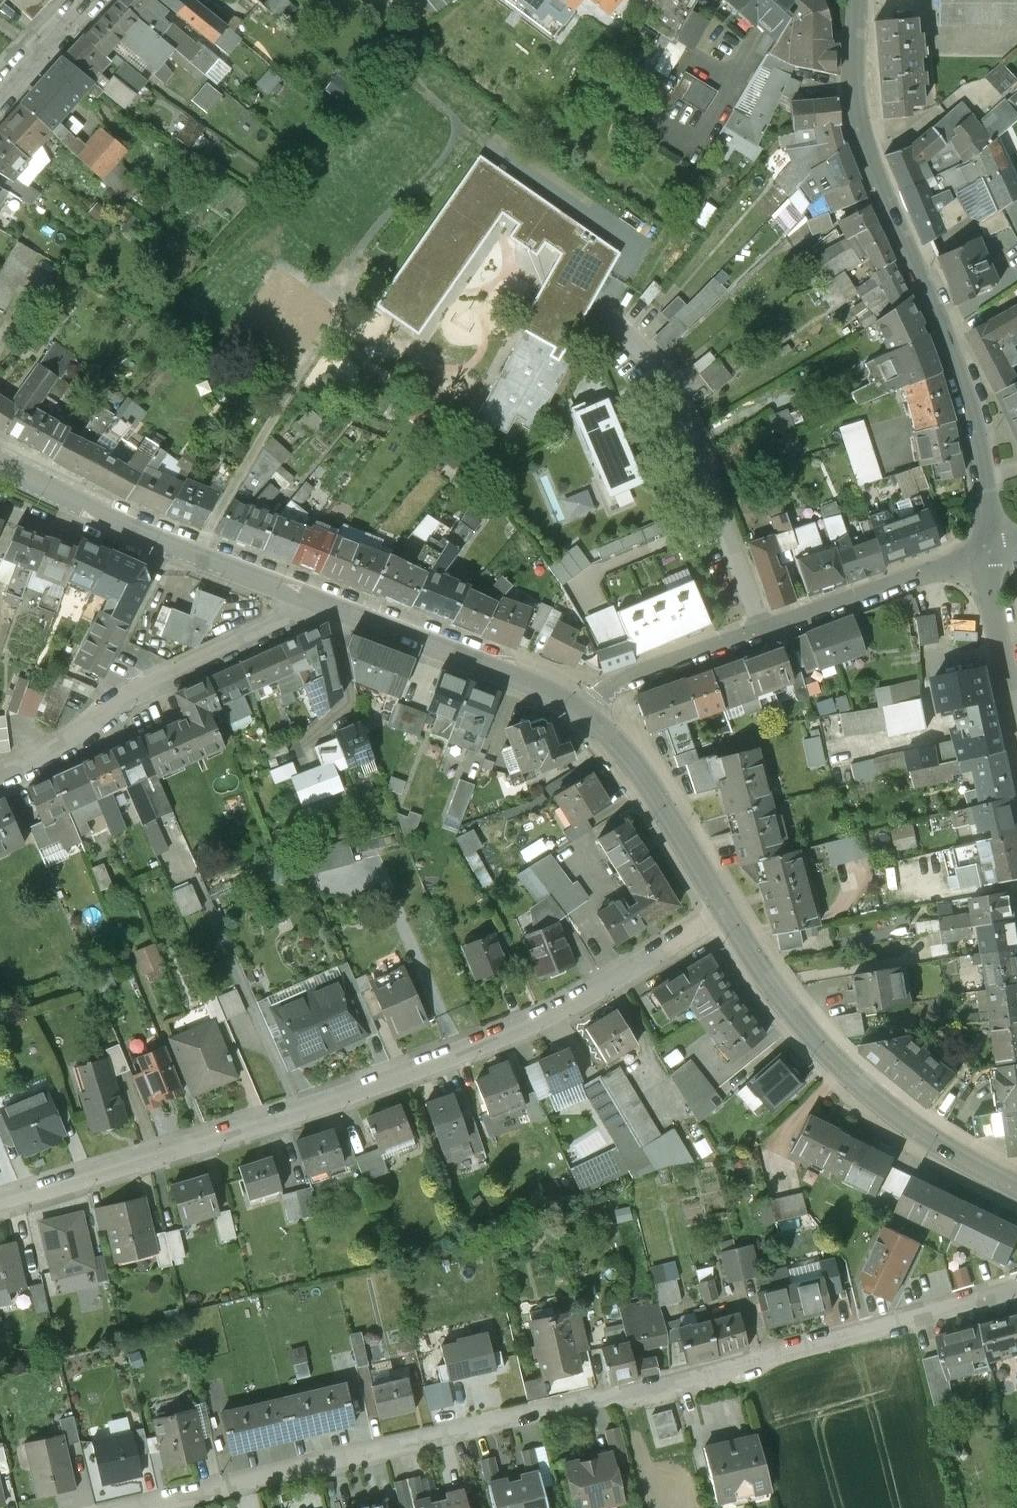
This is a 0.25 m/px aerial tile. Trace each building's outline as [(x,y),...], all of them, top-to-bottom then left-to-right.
[(48,0),(9,0),(32,21),(50,2),(48,0)] [(135,15),(149,0),(118,0),(135,15)] [(214,42),(227,28),(231,19),(226,14),(219,23),(191,0),(161,0),(214,42)] [(405,8),(420,26),(453,0),(415,0),(405,8)] [(643,22),(661,32),(672,39),(673,37),(675,37),(696,0),(657,0),(643,22)] [(723,0),(752,27),(759,19),(778,36),(791,16),(786,13),(794,2),(793,1),(794,0),(723,0)] [(793,1),(794,2),(786,13),(791,16),(778,36),(767,53),(768,54),(786,63),(795,36),(805,38),(829,39),(828,21),(821,0),(794,0),(793,1)] [(938,25),(940,25),(940,24),(1016,24),(1016,0),(939,0),(938,25)] [(175,50),(116,1),(97,23),(84,34),(100,49),(105,54),(119,39),(157,69),(175,50)] [(691,11),(675,37),(690,46),(694,39),(696,39),(707,20),(691,11)] [(203,52),(159,15),(156,15),(148,25),(189,60),(195,54),(198,57),(203,52)] [(913,18),(875,21),(875,39),(876,44),(878,44),(878,54),(877,54),(878,79),(881,108),(883,108),(883,118),(908,116),(907,106),(920,105),(913,18)] [(661,32),(643,22),(636,31),(655,42),(661,32)] [(655,42),(632,81),(644,88),(672,39),(661,32),(655,42)] [(100,49),(84,34),(63,59),(64,60),(80,71),(93,57),(100,49)] [(829,39),(805,38),(795,36),(786,63),(792,66),(793,66),(836,75),(836,46),(829,47),(829,39)] [(768,54),(734,109),(749,120),(773,68),(789,75),(793,66),(792,66),(786,63),(768,54)] [(93,57),(80,71),(87,76),(93,70),(91,68),(98,60),(93,57)] [(64,60),(21,107),(40,123),(48,130),(93,81),(87,76),(80,71),(64,60)] [(1003,61),(985,77),(1001,95),(1016,81),(1016,77),(1003,61)] [(773,68),(749,120),(734,109),(724,126),(757,145),(771,115),(781,93),(788,78),(789,75),(773,68)] [(717,91),(684,72),(672,93),(704,112),(717,91)] [(136,95),(115,76),(103,89),(125,108),(136,95)] [(799,83),(788,78),(781,93),(795,97),(799,83)] [(210,79),(194,97),(211,111),(226,92),(210,79)] [(910,145),(884,155),(899,190),(923,181),(940,173),(977,156),(992,143),(998,137),(999,138),(1016,122),(1016,92),(987,119),(980,125),(960,103),(910,145)] [(837,98),(811,100),(815,128),(793,130),(791,130),(791,132),(793,143),(792,144),(792,145),(793,152),(805,150),(805,147),(841,140),(837,126),(840,125),(837,98)] [(811,100),(790,102),(793,130),(815,128),(811,100)] [(21,107),(0,131),(0,136),(15,149),(40,123),(21,107)] [(757,145),(724,126),(718,136),(753,158),(761,148),(757,145)] [(104,129),(79,158),(100,177),(126,148),(104,129)] [(790,134),(778,136),(780,147),(786,146),(792,145),(792,144),(793,143),(791,132),(789,132),(790,134)] [(7,178),(13,181),(15,178),(19,174),(17,171),(24,163),(22,161),(26,158),(15,149),(0,136),(0,174),(7,178)] [(999,138),(998,137),(992,143),(977,156),(940,173),(948,192),(989,174),(1005,209),(1007,208),(1016,201),(1016,179),(999,138)] [(805,150),(793,152),(792,145),(786,146),(792,161),(801,180),(817,165),(844,143),(841,140),(805,147),(805,150)] [(79,158),(61,141),(50,153),(68,169),(79,158)] [(844,143),(817,165),(801,180),(796,185),(801,192),(810,186),(808,184),(849,160),(844,143)] [(564,353),(619,253),(479,155),(375,305),(418,335),(502,214),(517,224),(509,237),(536,256),(545,244),(560,254),(518,328),(523,331),(554,347),(549,356),(558,360),(562,352),(564,353)] [(849,160),(808,184),(810,186),(801,192),(808,201),(815,193),(823,190),(858,178),(851,166),(852,165),(849,160)] [(792,161),(774,181),(789,194),(796,185),(801,180),(792,161)] [(948,192),(940,173),(923,181),(899,190),(922,245),(967,217),(956,197),(951,200),(948,192)] [(15,178),(13,181),(7,178),(0,187),(0,188),(8,192),(30,207),(40,195),(15,178)] [(858,178),(823,190),(832,210),(866,197),(858,178)] [(1007,208),(1016,227),(1016,201),(1007,208)] [(869,206),(837,221),(845,238),(854,234),(877,223),(869,206)] [(820,215),(812,218),(815,226),(824,223),(820,215)] [(894,260),(877,223),(854,234),(877,271),(894,260)] [(936,256),(957,305),(977,297),(975,291),(1000,280),(982,237),(936,256)] [(0,269),(0,273),(11,280),(30,250),(16,242),(0,269)] [(894,266),(878,276),(885,291),(893,307),(908,297),(907,295),(908,294),(894,266)] [(43,276),(29,290),(40,301),(41,299),(49,307),(55,301),(48,293),(54,285),(43,276)] [(878,276),(850,294),(859,308),(885,291),(878,276)] [(893,307),(874,321),(889,352),(925,334),(918,314),(908,297),(893,307)] [(678,298),(661,315),(669,322),(686,306),(678,298)] [(969,334),(999,392),(1016,384),(1016,375),(1013,367),(1016,365),(1016,349),(1015,345),(1003,351),(999,343),(1016,334),(1016,308),(969,334)] [(554,347),(523,331),(476,417),(506,433),(516,415),(519,417),(525,420),(521,426),(532,432),(573,358),(564,353),(562,352),(558,360),(549,356),(554,347)] [(889,352),(874,359),(864,363),(869,372),(867,378),(869,383),(850,392),(857,406),(906,385),(909,384),(939,372),(925,334),(889,352)] [(718,358),(698,373),(712,392),(732,376),(718,358)] [(909,384),(906,385),(909,399),(907,399),(915,431),(951,421),(954,420),(939,372),(909,384)] [(0,395),(0,432),(4,434),(17,411),(28,418),(34,410),(43,395),(23,384),(10,401),(0,395)] [(999,392),(1016,432),(1016,384),(999,392)] [(130,397),(122,413),(143,424),(151,407),(130,397)] [(607,398),(586,407),(583,402),(570,407),(581,432),(586,430),(593,447),(588,449),(598,474),(604,472),(613,495),(642,483),(607,398)] [(427,412),(413,401),(406,411),(420,421),(427,412)] [(93,415),(80,406),(67,429),(68,429),(65,435),(77,441),(93,415)] [(352,411),(338,406),(332,412),(346,423),(352,411)] [(785,409),(767,416),(774,434),(793,427),(785,409)] [(67,429),(34,410),(28,418),(17,411),(4,434),(52,460),(65,435),(68,429),(67,429)] [(322,422),(311,410),(300,422),(310,431),(311,433),(322,422)] [(93,415),(77,441),(94,449),(109,425),(93,415)] [(300,422),(298,420),(293,426),(304,437),(310,431),(300,422)] [(839,428),(844,443),(867,436),(862,421),(839,428)] [(915,431),(912,431),(920,465),(936,462),(939,480),(962,475),(951,421),(915,431)] [(442,438),(431,429),(422,440),(433,449),(442,438)] [(792,432),(775,439),(783,457),(800,450),(792,432)] [(77,441),(65,435),(52,460),(125,500),(139,478),(125,468),(95,450),(94,449),(77,441)] [(269,435),(262,447),(281,464),(290,454),(269,435)] [(867,436),(844,443),(858,486),(881,478),(867,436)] [(137,456),(135,455),(125,468),(139,478),(146,468),(157,450),(147,443),(137,456)] [(463,456),(449,444),(440,455),(454,467),(463,456)] [(262,447),(232,499),(244,504),(269,475),(271,473),(279,465),(281,464),(262,447)] [(157,450),(146,468),(183,486),(187,481),(193,474),(201,460),(186,450),(177,463),(157,450)] [(163,516),(200,528),(234,469),(223,463),(208,490),(187,481),(183,486),(163,516)] [(291,476),(279,465),(271,473),(282,484),(291,476)] [(920,465),(908,469),(916,492),(928,487),(920,465)] [(139,478),(125,500),(163,516),(183,486),(146,468),(139,478)] [(304,481),(289,499),(297,506),(312,487),(304,481)] [(574,517),(599,505),(590,486),(565,498),(574,517)] [(763,498),(769,519),(782,515),(775,494),(763,498)] [(895,503),(901,518),(925,509),(920,494),(895,503)] [(214,532),(231,539),(244,504),(232,499),(214,532)] [(289,499),(275,516),(261,550),(289,561),(303,527),(308,517),(306,513),(297,506),(289,499)] [(819,506),(824,518),(840,514),(834,499),(819,506)] [(244,504),(231,539),(261,550),(275,516),(244,504)] [(925,509),(901,518),(913,552),(937,543),(925,509)] [(466,511),(460,521),(474,530),(481,520),(466,511)] [(868,517),(868,518),(872,528),(887,523),(883,511),(868,517)] [(769,519),(774,536),(791,531),(786,514),(782,515),(769,519)] [(840,514),(824,518),(833,544),(833,543),(846,533),(840,514)] [(440,524),(426,515),(411,532),(428,542),(440,524)] [(846,533),(833,543),(833,544),(846,582),(885,568),(883,562),(872,528),(868,518),(858,522),(862,534),(848,539),(846,533)] [(887,523),(872,528),(883,562),(913,552),(901,518),(887,523)] [(314,519),(310,527),(336,536),(339,528),(314,519)] [(663,520),(596,548),(601,559),(667,531),(663,520)] [(453,531),(447,542),(461,551),(474,530),(460,521),(453,531)] [(339,529),(336,536),(362,546),(366,539),(370,533),(344,523),(339,529)] [(833,544),(821,548),(814,523),(791,531),(797,547),(793,548),(808,595),(846,582),(833,544)] [(440,524),(428,542),(431,545),(422,557),(433,563),(447,542),(453,531),(440,524)] [(43,537),(15,527),(0,563),(0,574),(8,578),(15,562),(31,569),(43,537)] [(336,536),(310,527),(309,530),(303,527),(289,561),(318,572),(336,536)] [(774,536),(771,537),(777,553),(793,548),(797,547),(791,531),(774,536)] [(382,538),(370,533),(366,539),(362,546),(388,556),(389,554),(391,549),(379,544),(382,538)] [(362,546),(336,536),(318,572),(345,582),(362,546)] [(75,548),(43,537),(31,569),(36,570),(35,574),(40,576),(52,580),(48,593),(42,591),(37,606),(53,612),(65,579),(75,548)] [(774,564),(771,555),(777,553),(771,537),(749,544),(771,607),(793,600),(782,569),(774,564)] [(109,552),(81,539),(80,542),(78,541),(75,548),(65,579),(92,590),(109,552)] [(433,563),(429,570),(410,607),(449,623),(468,586),(445,577),(461,551),(447,542),(433,563)] [(576,545),(547,566),(561,586),(590,564),(576,545)] [(388,556),(362,546),(345,582),(371,592),(388,556)] [(152,571),(109,552),(92,590),(117,600),(103,628),(120,637),(152,571)] [(410,569),(402,566),(404,560),(389,554),(388,556),(371,592),(410,607),(429,570),(433,563),(422,557),(419,555),(410,569)] [(15,562),(8,578),(3,591),(21,598),(31,569),(15,562)] [(692,580),(688,569),(662,578),(667,590),(692,580)] [(485,596),(468,586),(449,623),(480,635),(498,598),(512,585),(502,577),(485,596)] [(692,580),(667,590),(685,634),(710,624),(692,580)] [(227,602),(180,586),(175,611),(207,622),(212,624),(227,602)] [(667,590),(643,600),(661,645),(685,634),(667,590)] [(926,594),(915,599),(921,613),(932,609),(926,594)] [(480,635),(515,648),(529,609),(498,598),(480,635)] [(643,600),(616,611),(628,639),(628,638),(635,656),(661,645),(643,600)] [(562,616),(539,603),(528,629),(549,641),(557,624),(562,616)] [(613,605),(585,616),(587,624),(584,626),(596,650),(628,639),(616,611),(613,605)] [(207,622),(175,611),(172,609),(162,634),(193,646),(197,644),(207,622)] [(941,612),(922,615),(927,641),(945,637),(941,612)] [(850,616),(821,627),(829,648),(839,644),(855,637),(858,636),(850,616)] [(584,626),(575,632),(557,624),(549,641),(544,650),(572,665),(577,656),(604,671),(594,651),(596,650),(584,626)] [(325,625),(302,636),(303,645),(300,646),(303,654),(317,648),(321,658),(318,660),(323,685),(337,682),(325,625)] [(101,627),(82,666),(101,675),(120,637),(103,628),(101,627)] [(821,627),(795,637),(803,658),(825,649),(829,648),(821,627)] [(302,636),(281,645),(292,672),(298,669),(305,685),(319,718),(329,709),(323,685),(318,660),(321,658),(317,648),(303,654),(300,646),(303,645),(302,636)] [(381,647),(351,636),(347,646),(350,663),(353,678),(367,683),(381,647)] [(855,637),(839,644),(844,655),(849,653),(857,650),(855,637)] [(596,650),(594,651),(604,671),(636,660),(635,656),(628,638),(628,639),(596,650)] [(804,687),(791,641),(781,645),(792,681),(790,682),(793,690),(804,687)] [(281,645),(241,664),(252,690),(269,682),(271,687),(277,685),(281,697),(285,705),(295,701),(291,691),(305,685),(298,669),(292,672),(281,645)] [(781,645),(742,659),(755,697),(756,697),(759,707),(760,710),(777,705),(771,689),(790,682),(792,681),(781,645)] [(414,660),(381,647),(367,683),(401,696),(414,660)] [(825,649),(803,658),(808,669),(830,661),(825,649)] [(742,659),(709,670),(722,709),(740,702),(744,712),(759,707),(756,697),(755,697),(742,659)] [(241,664),(208,679),(219,705),(226,723),(253,710),(245,693),(252,690),(241,664)] [(986,668),(935,679),(942,711),(958,708),(964,728),(955,730),(963,759),(1004,750),(986,668)] [(722,709),(709,670),(685,679),(698,717),(717,711),(722,709)] [(94,689),(55,671),(47,690),(66,698),(70,690),(90,699),(94,689)] [(469,681),(442,671),(428,709),(455,719),(469,681)] [(29,681),(17,677),(6,710),(17,714),(29,681)] [(685,679),(635,697),(649,735),(664,729),(670,746),(690,739),(683,722),(698,717),(685,679)] [(500,693),(469,681),(455,719),(453,725),(482,736),(484,736),(500,693)] [(337,682),(323,685),(329,709),(340,697),(337,682)] [(197,684),(176,693),(187,717),(140,738),(155,772),(157,776),(225,745),(197,684)] [(66,698),(47,690),(34,719),(53,727),(66,698)] [(922,699),(898,704),(903,727),(904,733),(927,727),(922,699)] [(898,704),(882,707),(886,730),(903,727),(898,704)] [(722,709),(717,711),(718,715),(716,716),(718,724),(709,727),(711,735),(730,731),(726,718),(722,709)] [(737,718),(736,714),(726,718),(730,731),(745,729),(741,717),(737,718)] [(0,716),(0,753),(10,751),(5,716),(0,716)] [(529,723),(521,718),(519,723),(505,729),(520,771),(522,770),(534,766),(535,771),(572,758),(567,742),(556,746),(547,720),(541,717),(529,723)] [(359,724),(335,734),(337,739),(348,767),(372,758),(359,724)] [(482,736),(453,725),(448,739),(477,750),(482,736)] [(927,727),(904,733),(908,751),(934,745),(927,727)] [(140,738),(111,751),(126,785),(148,775),(155,772),(140,738)] [(337,739),(314,747),(321,765),(297,775),(290,777),(302,806),(344,789),(336,771),(348,767),(337,739)] [(690,739),(670,746),(673,755),(693,748),(690,739)] [(283,740),(261,749),(266,761),(288,752),(283,740)] [(934,745),(908,751),(908,753),(911,770),(938,765),(934,745)] [(757,749),(716,758),(715,755),(705,756),(697,759),(693,748),(673,755),(677,766),(686,763),(695,792),(721,786),(728,813),(770,803),(757,749)] [(1004,750),(963,759),(966,771),(977,769),(985,803),(1014,796),(1004,750)] [(126,785),(111,751),(81,764),(96,798),(96,799),(110,793),(125,785),(126,785)] [(908,753),(872,761),(876,779),(911,770),(908,753)] [(938,765),(911,770),(916,787),(955,779),(954,774),(966,771),(963,759),(938,765)] [(292,762),(269,771),(274,783),(290,777),(297,775),(292,762)] [(81,764),(53,777),(67,810),(91,800),(96,798),(81,764)] [(520,771),(474,787),(485,817),(532,801),(522,770),(520,771)] [(590,774),(558,793),(576,823),(584,818),(608,804),(590,774)] [(126,785),(125,785),(145,833),(157,827),(154,819),(156,818),(144,792),(153,788),(148,775),(126,785)] [(53,777),(27,788),(42,821),(57,815),(67,810),(53,777)] [(459,779),(447,813),(462,819),(474,785),(459,779)] [(110,793),(96,799),(111,834),(125,828),(110,793)] [(165,795),(155,799),(163,815),(172,811),(165,795)] [(985,803),(987,811),(993,812),(1016,807),(1014,796),(985,803)] [(0,801),(0,853),(24,842),(5,799),(0,801)] [(91,800),(67,810),(78,836),(91,831),(87,822),(99,817),(91,800)] [(770,803),(728,813),(740,864),(742,864),(783,853),(770,803)] [(985,803),(961,810),(970,844),(997,837),(993,823),(990,824),(987,811),(985,803)] [(1016,807),(993,812),(987,811),(990,824),(993,823),(997,837),(1016,833),(1016,811),(1016,807)] [(67,810),(57,815),(74,854),(79,851),(76,844),(81,842),(78,836),(67,810)] [(576,823),(563,831),(569,842),(591,829),(584,818),(576,823)] [(677,904),(625,821),(598,838),(640,907),(632,913),(623,898),(597,913),(616,943),(677,904)] [(899,847),(921,844),(918,824),(897,827),(899,847)] [(470,852),(485,843),(477,827),(461,835),(470,852)] [(830,839),(835,862),(868,855),(863,832),(830,839)] [(970,844),(980,886),(997,882),(998,884),(1016,879),(1016,833),(997,837),(970,844)] [(783,853),(742,864),(743,868),(757,882),(761,881),(774,933),(776,933),(798,929),(817,925),(798,850),(783,853)] [(571,885),(547,856),(528,867),(550,895),(565,915),(587,900),(575,882),(571,885)] [(103,862),(91,867),(100,889),(112,884),(103,862)] [(998,884),(1000,893),(1011,891),(1016,890),(1016,879),(998,884)] [(187,914),(206,906),(195,881),(177,889),(187,914)] [(997,882),(980,886),(982,896),(1000,893),(998,884),(997,882)] [(982,896),(972,898),(975,914),(976,925),(979,925),(1015,918),(1011,891),(1000,893),(982,896)] [(550,895),(539,903),(555,923),(565,915),(550,895)] [(975,914),(940,920),(942,931),(959,928),(976,925),(975,914)] [(979,925),(981,936),(983,952),(1016,947),(1016,930),(1015,918),(979,925)] [(556,923),(523,936),(538,977),(572,964),(556,923)] [(976,925),(959,928),(961,939),(981,936),(979,925),(976,925)] [(959,928),(942,931),(943,942),(961,939),(959,928)] [(798,929),(776,933),(779,950),(801,946),(798,929)] [(493,934),(463,945),(473,971),(485,966),(488,974),(506,967),(493,934)] [(139,948),(151,982),(174,973),(161,939),(139,948)] [(983,952),(985,962),(989,989),(1016,984),(1016,947),(983,952)] [(983,952),(973,954),(974,964),(985,962),(983,952)] [(734,996),(709,955),(651,990),(668,1018),(689,1005),(698,1019),(734,996)] [(906,965),(854,974),(857,989),(849,991),(851,1003),(859,1001),(861,1012),(862,1012),(913,1003),(906,965)] [(404,972),(370,987),(382,1015),(392,1037),(426,1022),(404,972)] [(275,1011),(301,1067),(370,1036),(345,979),(275,1011)] [(978,991),(978,996),(981,1012),(982,1021),(994,1020),(1016,1016),(1016,984),(989,989),(978,991)] [(382,1015),(370,987),(360,991),(372,1019),(382,1015)] [(235,989),(216,997),(217,999),(225,1019),(244,1011),(235,989)] [(734,996),(698,1019),(733,1061),(765,1034),(734,996)] [(217,999),(205,1004),(213,1024),(225,1019),(217,999)] [(616,1009),(585,1028),(606,1061),(637,1043),(616,1009)] [(861,1012),(837,1017),(847,1036),(866,1034),(862,1012),(861,1012)] [(981,1012),(971,1013),(972,1023),(982,1021),(981,1012)] [(994,1020),(1000,1066),(1016,1063),(1016,1016),(994,1020)] [(215,1025),(172,1043),(187,1081),(209,1073),(215,1085),(236,1077),(215,1025)] [(957,1075),(909,1035),(861,1045),(862,1051),(930,1107),(957,1075)] [(160,1040),(154,1042),(157,1050),(163,1048),(160,1040)] [(129,1069),(118,1042),(105,1047),(116,1073),(129,1069)] [(157,1050),(138,1058),(144,1071),(132,1076),(146,1110),(160,1104),(157,1099),(166,1095),(167,1099),(181,1094),(163,1048),(157,1050)] [(577,1049),(541,1065),(557,1098),(592,1081),(577,1049)] [(670,1075),(705,1119),(730,1099),(695,1055),(670,1075)] [(780,1055),(750,1083),(762,1096),(759,1098),(772,1111),(804,1081),(780,1055)] [(106,1057),(89,1062),(88,1060),(85,1061),(88,1072),(76,1076),(92,1131),(125,1121),(120,1106),(122,1105),(118,1092),(116,1092),(106,1057)] [(492,1074),(477,1080),(490,1112),(508,1105),(510,1110),(524,1104),(507,1062),(490,1069),(492,1074)] [(999,1066),(1006,1112),(1016,1110),(1016,1063),(1000,1066),(999,1066)] [(617,1065),(600,1076),(619,1107),(636,1096),(617,1065)] [(68,1113),(59,1090),(48,1094),(57,1118),(68,1113)] [(48,1094),(36,1099),(31,1096),(23,1099),(42,1146),(59,1139),(57,1134),(63,1131),(57,1118),(48,1094)] [(451,1094),(426,1103),(446,1162),(472,1153),(463,1129),(451,1094)] [(23,1099),(15,1102),(13,1108),(2,1113),(11,1137),(17,1151),(23,1149),(25,1153),(42,1146),(23,1099)] [(400,1106),(367,1119),(378,1149),(411,1136),(400,1106)] [(1005,1112),(1008,1133),(1011,1155),(1016,1154),(1016,1110),(1006,1112),(1005,1112)] [(1005,1112),(974,1117),(977,1138),(1008,1133),(1005,1112)] [(2,1113),(0,1113),(0,1139),(1,1141),(11,1137),(2,1113)] [(851,1138),(808,1116),(791,1151),(834,1173),(851,1138)] [(475,1125),(463,1129),(472,1153),(483,1149),(475,1125)] [(334,1130),(298,1141),(308,1172),(344,1161),(334,1130)] [(894,1160),(851,1138),(834,1173),(877,1195),(894,1160)] [(272,1157),(254,1163),(253,1162),(240,1166),(249,1197),(283,1187),(272,1157)] [(207,1175),(171,1186),(180,1217),(217,1205),(207,1175)] [(969,1203),(914,1176),(898,1210),(952,1236),(969,1203)] [(310,1187),(296,1190),(302,1216),(315,1212),(310,1187)] [(782,1197),(788,1217),(812,1209),(806,1189),(782,1197)] [(141,1197),(104,1206),(117,1260),(156,1251),(153,1237),(150,1237),(141,1197)] [(969,1203),(952,1236),(1008,1264),(1016,1245),(1016,1227),(969,1203)] [(230,1209),(216,1213),(222,1240),(236,1237),(230,1209)] [(80,1212),(40,1222),(51,1270),(77,1264),(79,1270),(93,1267),(91,1258),(80,1212)] [(921,1243),(887,1227),(860,1284),(893,1300),(921,1243)] [(178,1231),(165,1234),(171,1261),(184,1258),(178,1231)] [(165,1234),(153,1237),(156,1251),(160,1268),(172,1265),(171,1261),(165,1234)] [(0,1245),(0,1294),(24,1288),(14,1242),(0,1245)] [(736,1250),(723,1253),(730,1282),(743,1278),(737,1254),(736,1250)] [(750,1251),(737,1254),(743,1278),(756,1275),(750,1251)] [(103,1255),(91,1258),(93,1267),(96,1282),(108,1279),(103,1255)] [(657,1263),(662,1303),(685,1300),(680,1260),(657,1263)] [(704,1299),(721,1299),(719,1265),(702,1266),(704,1299)] [(821,1277),(789,1285),(797,1319),(829,1311),(821,1277)] [(42,1282),(29,1285),(35,1314),(49,1311),(42,1282)] [(789,1285),(756,1293),(764,1327),(797,1319),(789,1285)] [(659,1304),(619,1314),(625,1340),(665,1330),(659,1304)] [(565,1315),(555,1318),(552,1306),(529,1312),(536,1343),(534,1344),(531,1348),(534,1358),(537,1360),(540,1360),(544,1378),(578,1371),(571,1338),(566,1315),(565,1315)] [(705,1308),(694,1311),(697,1324),(707,1321),(708,1321),(708,1320),(705,1308)] [(577,1309),(564,1312),(565,1315),(566,1315),(571,1338),(583,1335),(577,1309)] [(740,1311),(708,1320),(708,1321),(707,1321),(716,1356),(749,1347),(740,1311)] [(983,1325),(991,1360),(1016,1354),(1016,1316),(983,1325)] [(697,1324),(689,1326),(689,1325),(683,1326),(677,1328),(680,1339),(675,1341),(678,1350),(682,1349),(686,1363),(702,1358),(702,1359),(716,1356),(707,1321),(697,1324)] [(983,1325),(938,1338),(942,1354),(948,1377),(950,1377),(993,1366),(991,1360),(983,1325)] [(372,1363),(367,1329),(355,1331),(360,1365),(372,1363)] [(665,1330),(625,1340),(626,1343),(629,1351),(667,1341),(666,1333),(665,1330)] [(436,1366),(441,1382),(447,1381),(504,1367),(500,1351),(492,1353),(486,1332),(457,1339),(457,1342),(440,1346),(445,1364),(436,1366)] [(629,1351),(626,1343),(600,1348),(608,1383),(636,1377),(632,1363),(631,1359),(629,1351)] [(942,1354),(923,1358),(929,1382),(948,1377),(942,1354)] [(638,1361),(632,1363),(636,1377),(658,1372),(655,1357),(638,1361)] [(579,1387),(576,1375),(550,1380),(552,1392),(579,1387)] [(948,1377),(929,1382),(935,1406),(956,1400),(950,1377),(948,1377)] [(406,1378),(371,1386),(379,1417),(414,1408),(406,1378)] [(453,1404),(447,1381),(441,1382),(423,1386),(429,1409),(453,1404)] [(346,1384),(283,1399),(292,1437),(355,1422),(346,1384)] [(283,1399),(220,1414),(229,1452),(292,1437),(283,1399)] [(672,1409),(652,1414),(659,1439),(678,1434),(672,1409)] [(194,1410),(154,1419),(158,1437),(161,1450),(166,1468),(205,1458),(194,1410)] [(73,1415),(60,1418),(63,1433),(64,1433),(66,1444),(79,1441),(73,1415)] [(143,1427),(130,1430),(132,1437),(136,1454),(149,1451),(146,1439),(143,1427)] [(620,1427),(604,1431),(610,1453),(613,1464),(628,1460),(620,1427)] [(63,1433),(28,1442),(34,1468),(30,1469),(37,1497),(77,1487),(66,1444),(64,1433),(63,1433)] [(726,1443),(702,1449),(716,1503),(770,1489),(756,1435),(733,1441),(735,1451),(729,1453),(726,1443)] [(116,1436),(93,1441),(102,1481),(140,1472),(136,1454),(132,1437),(117,1440),(116,1436)] [(158,1437),(146,1439),(149,1451),(149,1453),(161,1450),(158,1437)] [(533,1448),(521,1451),(527,1474),(527,1473),(538,1471),(539,1471),(533,1448)] [(597,1456),(599,1462),(580,1467),(578,1461),(565,1464),(576,1507),(589,1507),(593,1507),(593,1505),(619,1498),(620,1500),(622,1500),(613,1464),(610,1453),(597,1456)] [(492,1456),(481,1459),(487,1483),(498,1481),(492,1456)] [(527,1474),(522,1475),(523,1481),(514,1483),(520,1507),(548,1507),(539,1471),(538,1471),(527,1473),(527,1474)] [(418,1475),(407,1478),(413,1501),(424,1499),(418,1475)] [(394,1481),(400,1507),(414,1507),(413,1501),(407,1478),(394,1481)] [(487,1483),(493,1507),(520,1507),(514,1483),(505,1485),(504,1479),(498,1481),(487,1483)] [(439,1501),(441,1507),(468,1507),(463,1489),(452,1492),(454,1498),(439,1501)] [(430,1503),(425,1500),(424,1499),(413,1501),(414,1507),(441,1507),(439,1501),(430,1503)]
